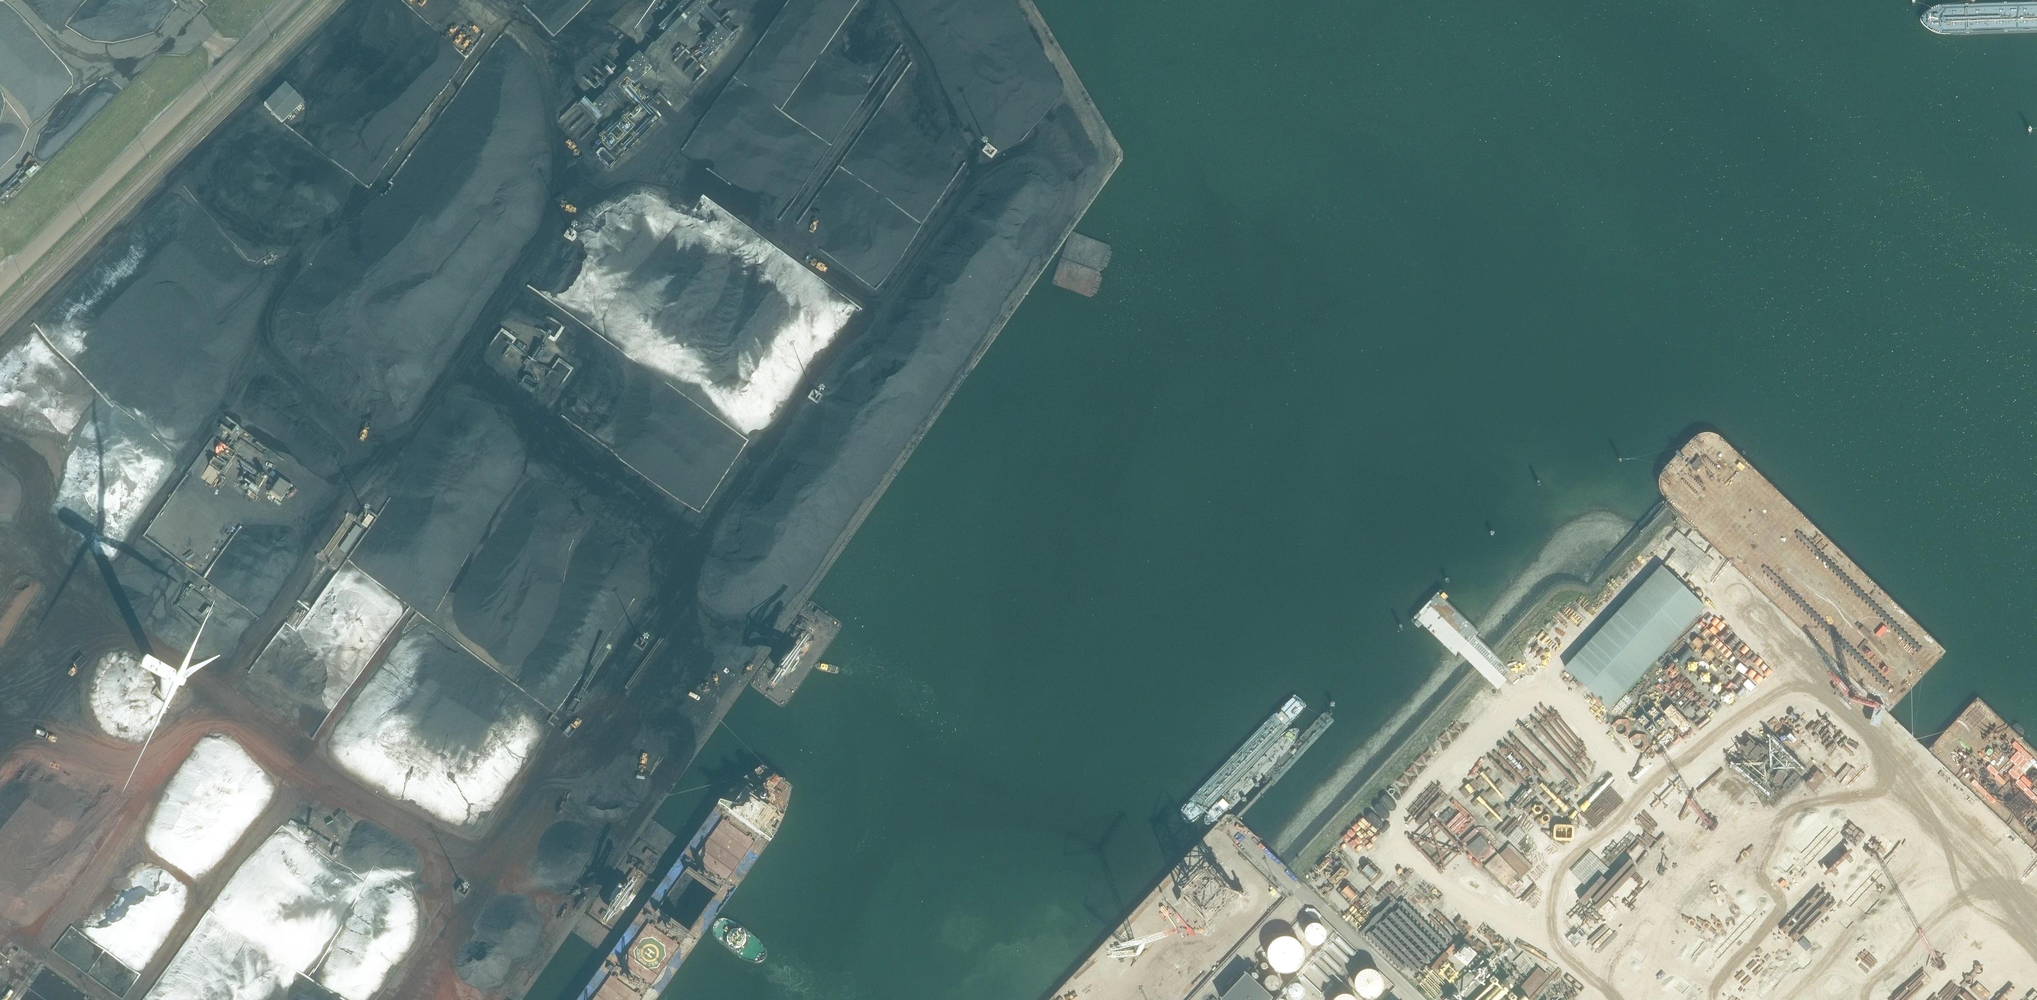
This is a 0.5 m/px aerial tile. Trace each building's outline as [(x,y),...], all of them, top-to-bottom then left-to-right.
[(721,17),(718,20),(709,12),(700,22),(721,41),(733,28),(721,17)] [(638,33),(644,39),(648,34),(643,28),(638,33)] [(625,52),(619,61),(635,74),(638,70),(640,71),(644,67),(625,52)] [(367,527),(373,518),(368,514),(362,524),(367,527)] [(356,525),(340,548),(345,552),(362,529),(356,525)] [(1609,709),(1705,607),(1662,566),(1565,668),(1609,709)] [(1549,625),(1555,616),(1549,613),(1543,621),(1549,625)] [(57,649),(63,653),(67,647),(61,643),(57,649)] [(1668,674),(1660,679),(1664,685),(1672,680),(1668,674)] [(1706,677),(1701,682),(1714,696),(1719,691),(1706,677)] [(1682,688),(1676,694),(1688,705),(1700,692),(1693,685),(1686,692),(1682,688)] [(161,690),(161,691),(161,693),(161,694),(162,695),(163,696),(164,697),(166,697),(167,697),(169,697),(170,696),(171,695),(172,694),(172,692),(172,691),(172,689),(171,688),(170,687),(169,686),(168,686),(166,686),(165,686),(163,686),(162,687),(161,688),(161,690)] [(1783,700),(1780,704),(1789,712),(1793,708),(1783,700)] [(1832,717),(1829,721),(1839,728),(1842,724),(1832,717)] [(1539,731),(1515,757),(1529,769),(1553,744),(1539,731)] [(1854,766),(1859,772),(1865,768),(1859,761),(1854,766)] [(1229,858),(1240,848),(1231,840),(1221,850),(1229,858)] [(1889,846),(1874,860),(1878,864),(1873,868),(1881,877),(1890,870),(1886,866),(1897,856),(1889,846)] [(1898,863),(1903,869),(1907,866),(1902,859),(1898,863)] [(1248,877),(1252,881),(1258,876),(1265,884),(1269,881),(1258,868),(1248,877)] [(1225,894),(1233,886),(1229,883),(1222,890),(1225,894)] [(1240,897),(1246,886),(1240,883),(1234,894),(1240,897)] [(1271,903),(1280,893),(1273,887),(1264,896),(1271,903)] [(1171,903),(1200,931),(1212,919),(1183,891),(1171,903)] [(1251,891),(1216,927),(1226,936),(1234,928),(1242,935),(1266,911),(1259,903),(1261,901),(1251,891)] [(1209,903),(1217,895),(1213,892),(1205,899),(1209,903)] [(1222,903),(1227,909),(1237,900),(1232,895),(1222,903)] [(1810,908),(1817,912),(1824,901),(1816,897),(1810,908)] [(1455,898),(1452,901),(1458,907),(1462,904),(1455,898)] [(1291,909),(1284,919),(1288,923),(1296,913),(1291,909)] [(1748,925),(1743,922),(1731,941),(1740,946),(1754,924),(1750,921),(1748,925)] [(1164,922),(1145,940),(1155,951),(1160,947),(1166,953),(1180,940),(1164,922)] [(1943,934),(1935,940),(1944,952),(1952,947),(1943,934)] [(1268,947),(1281,959),(1292,947),(1280,935),(1268,947)] [(1295,946),(1303,957),(1312,950),(1304,939),(1295,946)] [(1783,955),(1790,944),(1784,940),(1776,950),(1783,955)] [(8,943),(3,953),(9,956),(14,946),(8,943)] [(1448,964),(1457,970),(1464,959),(1455,954),(1448,964)] [(1783,968),(1792,974),(1796,968),(1786,962),(1783,968)] [(1273,998),(1246,973),(1222,999),(1271,999),(1273,998)] [(1916,974),(1911,983),(1918,987),(1923,978),(1916,974)] [(1678,993),(1670,989),(1667,992),(1673,996),(1670,999),(1680,999),(1681,998),(1691,982),(1686,979),(1678,993)] [(1431,993),(1438,986),(1432,980),(1425,986),(1431,993)] [(1998,999),(2003,994),(1997,989),(1992,994),(1998,999)]
